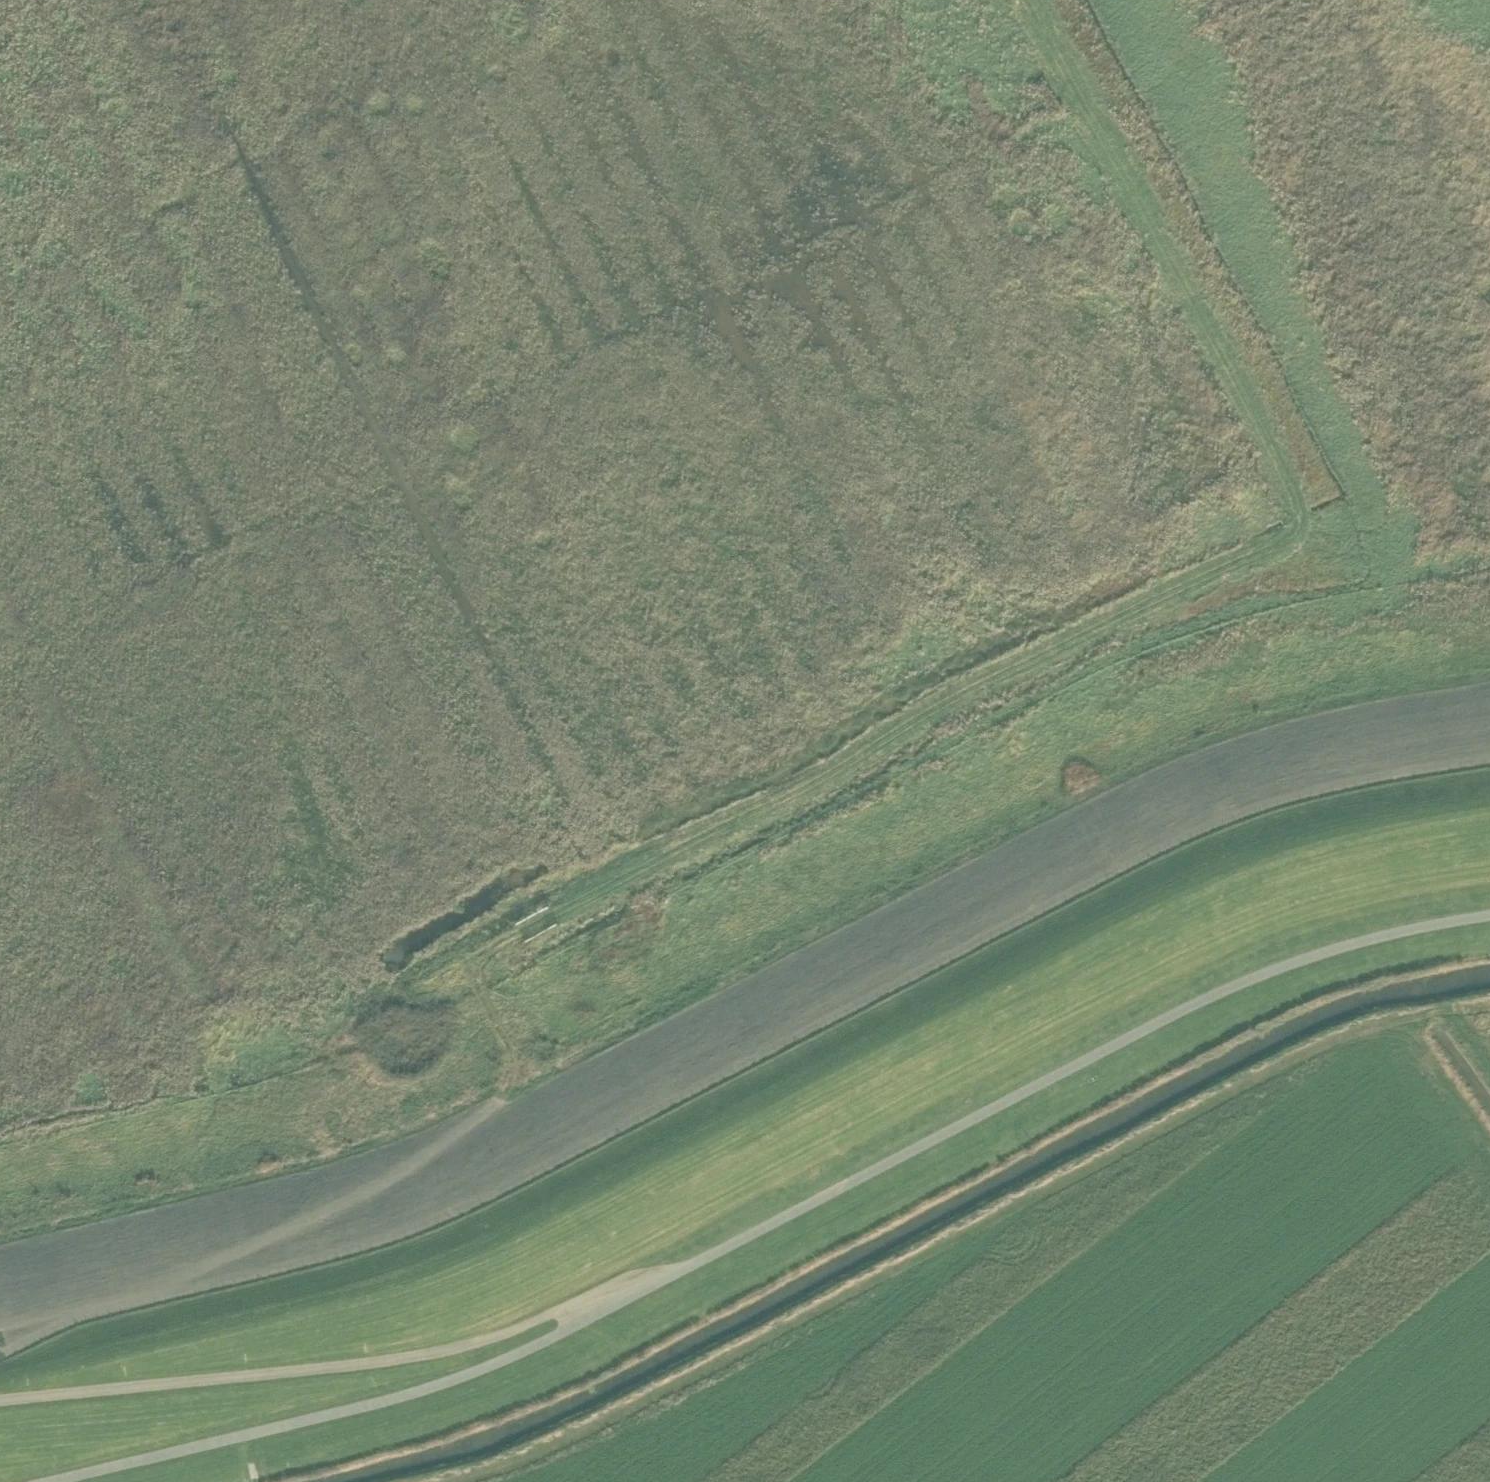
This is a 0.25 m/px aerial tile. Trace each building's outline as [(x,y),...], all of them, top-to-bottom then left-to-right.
[(251,1465),(248,1466),(251,1479),(254,1478),(257,1478),(254,1464),(251,1465)]
